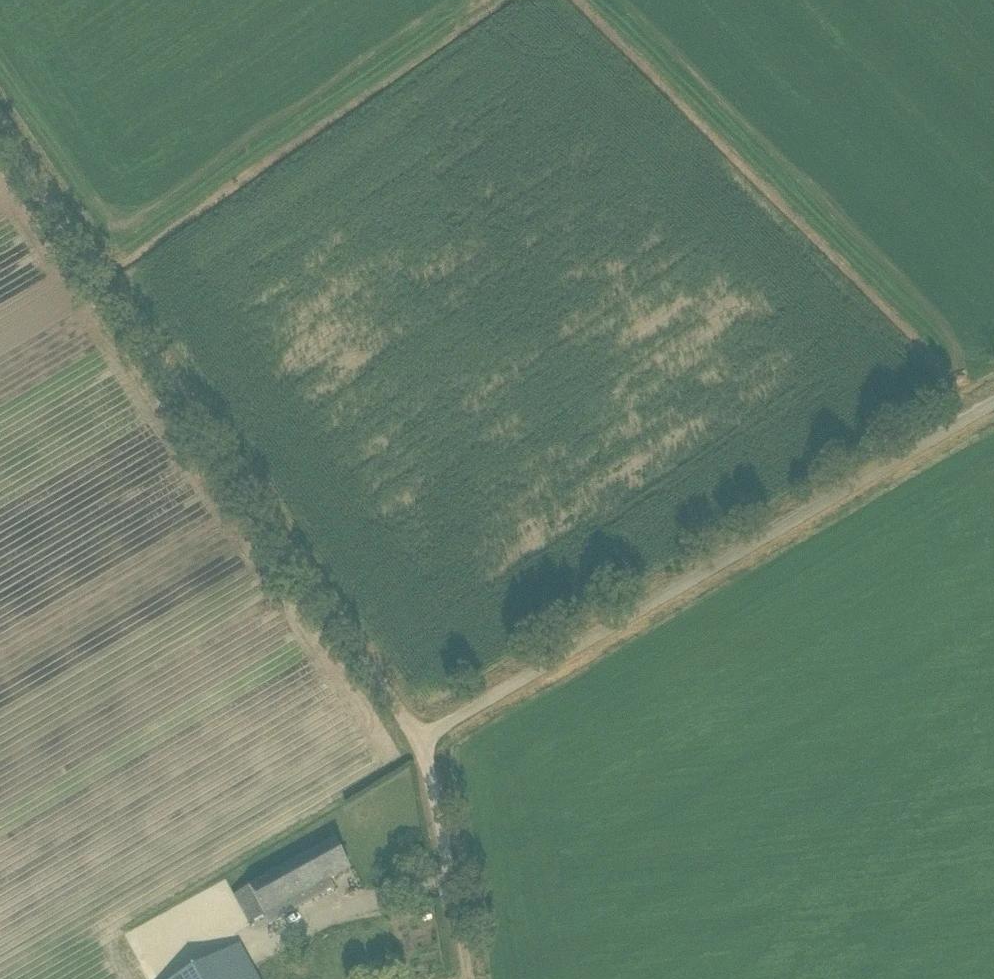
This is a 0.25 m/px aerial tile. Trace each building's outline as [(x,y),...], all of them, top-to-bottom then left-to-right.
[(268,923),(334,888),(330,880),(350,869),(335,841),(249,888),(264,915),(268,923)] [(249,888),(234,896),(249,923),(264,915),(249,888)] [(240,944),(176,978),(259,978),(240,944)]
